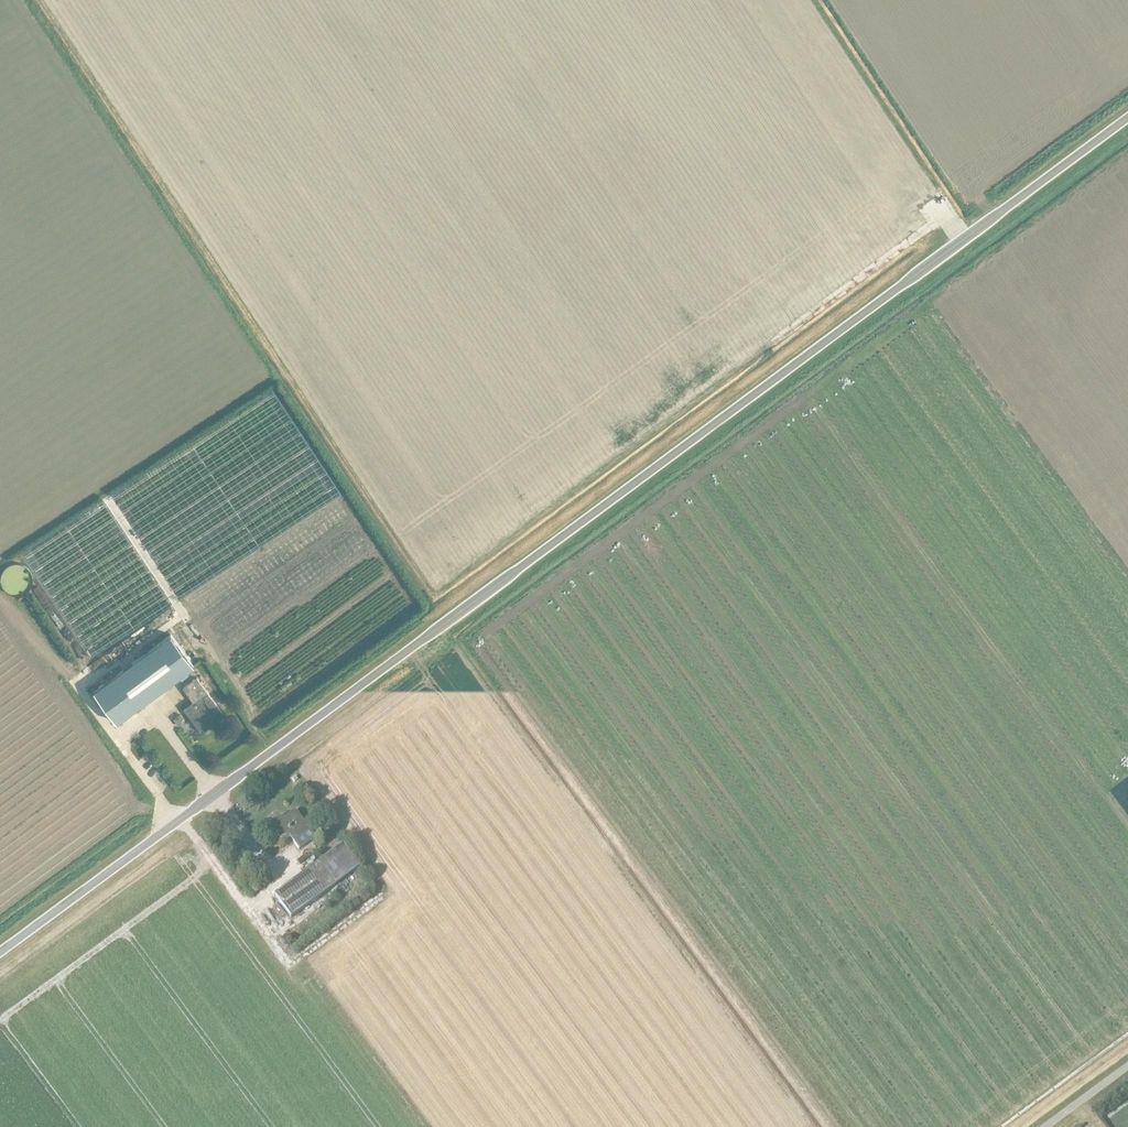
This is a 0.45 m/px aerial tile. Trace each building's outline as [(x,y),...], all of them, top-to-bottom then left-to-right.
[(162,573),(171,587),(199,570),(190,555),(162,573)] [(170,634),(93,691),(116,722),(193,665),(170,634)] [(210,720),(221,711),(196,677),(182,687),(192,702),(183,708),(200,732),(212,723),(210,720)] [(181,689),(173,693),(176,699),(184,695),(181,689)] [(143,727),(149,723),(144,715),(138,719),(143,727)] [(298,850),(315,838),(294,810),(283,819),(280,815),(268,824),(282,843),(289,837),(298,850)] [(290,918),(359,868),(342,845),(273,896),(290,918)] [(272,859),(276,858),(274,854),(262,859),(267,868),(274,864),(272,859)]
